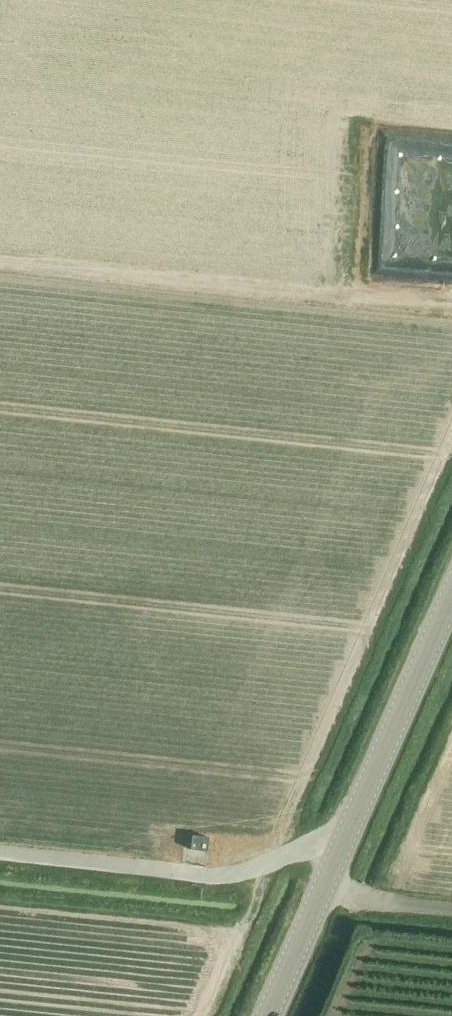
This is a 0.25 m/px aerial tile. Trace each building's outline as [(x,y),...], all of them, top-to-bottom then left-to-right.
[(199,850),(198,862),(215,863),(216,851),(199,850)]
